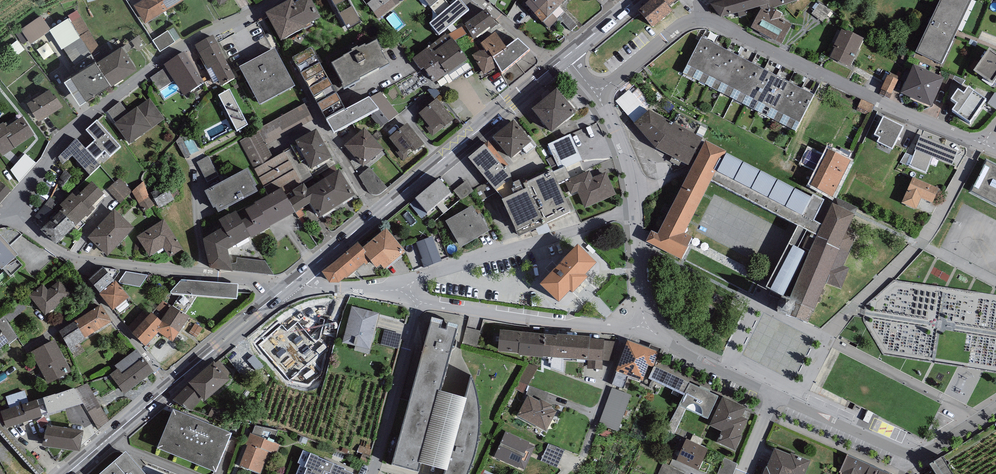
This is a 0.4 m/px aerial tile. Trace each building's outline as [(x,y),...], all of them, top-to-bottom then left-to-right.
[(134,5),(134,6),(145,23),(182,0),(142,0),(134,5)] [(266,16),(281,45),(322,24),(310,0),(309,0),(295,7),(292,3),(266,16)] [(348,2),(348,0),(329,0),(348,33),(361,26),(348,2)] [(398,0),(374,0),(367,5),(374,14),(378,20),(400,3),(398,0)] [(431,9),(442,0),(423,0),(431,9)] [(460,2),(451,9),(444,0),(442,0),(431,9),(440,18),(430,26),(438,38),(469,14),(460,2)] [(525,8),(542,26),(570,0),(531,0),(528,3),(529,4),(525,8)] [(679,0),(655,0),(638,14),(652,31),(672,15),(669,10),(680,1),(679,0)] [(711,7),(720,20),(760,10),(769,7),(770,7),(768,0),(735,0),(711,7)] [(770,7),(769,7),(769,10),(772,11),(807,0),(768,0),(770,7)] [(974,0),(942,0),(916,56),(942,68),(974,0)] [(769,7),(760,10),(761,12),(751,30),(781,47),(792,27),(780,22),(783,17),(777,14),(777,13),(772,11),(769,10),(769,7)] [(93,55),(94,54),(102,49),(77,10),(68,15),(93,55)] [(487,12),(462,28),(467,37),(463,39),(470,51),(477,46),(474,41),(496,26),(487,12)] [(49,30),(51,29),(41,15),(20,30),(30,44),(50,31),(49,30)] [(51,29),(49,30),(50,31),(61,49),(63,48),(74,64),(91,54),(68,18),(51,29)] [(467,37),(462,28),(450,35),(455,43),(463,39),(467,37)] [(168,31),(153,40),(160,51),(175,42),(168,31)] [(864,42),(847,33),(847,35),(842,32),(833,49),(835,50),(830,60),(849,70),(864,42)] [(146,46),(139,35),(131,40),(139,51),(146,46)] [(446,35),(411,60),(421,73),(424,71),(434,86),(447,77),(448,78),(468,63),(448,36),(447,37),(446,35)] [(492,63),(493,62),(507,52),(506,51),(495,36),(481,46),(484,51),(492,63)] [(213,38),(195,47),(208,72),(212,70),(221,88),(235,81),(213,38)] [(695,83),(714,46),(701,40),(683,76),(695,83)] [(493,62),(498,69),(502,76),(529,53),(518,43),(506,51),(507,52),(493,62)] [(344,61),(332,67),(343,89),(342,90),(344,93),(360,85),(359,83),(379,73),(380,74),(389,69),(387,65),(386,65),(381,56),(382,55),(377,44),(366,50),(365,49),(358,52),(357,51),(352,54),(352,55),(344,60),(344,61)] [(50,45),(40,51),(46,61),(56,54),(50,45)] [(122,46),(96,63),(112,86),(137,69),(122,46)] [(714,46),(695,83),(708,89),(726,53),(714,46)] [(345,113),(311,51),(292,62),(326,124),(345,113)] [(492,63),(484,51),(472,59),(484,78),(498,69),(493,62),(492,63)] [(295,90),(275,52),(239,70),(260,109),(295,90)] [(726,53),(708,89),(720,95),(739,59),(726,53)] [(989,53),(975,74),(992,86),(995,81),(995,57),(989,53)] [(184,55),(164,67),(165,69),(150,79),(158,92),(174,82),(184,99),(204,86),(184,55)] [(739,59),(720,95),(732,101),(751,65),(739,59)] [(110,86),(95,63),(71,78),(86,101),(110,86)] [(751,65),(732,101),(745,108),(763,71),(751,65)] [(944,81),(913,68),(901,97),(932,110),(944,81)] [(763,71),(745,108),(758,114),(776,78),(763,71)] [(86,101),(71,78),(64,82),(79,105),(86,101)] [(776,78),(758,114),(770,121),(789,84),(776,78)] [(898,83),(887,78),(879,94),(890,100),(898,83)] [(789,84),(770,121),(782,127),(801,91),(789,84)] [(49,89),(26,103),(38,122),(63,106),(55,94),(54,95),(49,89)] [(629,91),(616,102),(635,126),(648,115),(629,91)] [(801,91),(782,127),(796,134),(814,98),(801,91)] [(378,114),(370,118),(381,129),(398,115),(381,92),(367,99),(369,102),(378,114)] [(964,99),(958,94),(950,104),(957,109),(953,115),(970,127),(985,104),(968,92),(964,99)] [(248,128),(230,93),(219,98),(237,134),(248,128)] [(557,93),(532,113),(551,137),(576,117),(557,93)] [(116,125),(114,126),(130,147),(165,121),(150,100),(129,115),(116,125)] [(437,101),(419,115),(428,126),(425,128),(433,137),(443,129),(444,130),(454,122),(437,101)] [(369,102),(327,124),(334,137),(370,118),(378,114),(369,102)] [(129,115),(120,103),(107,113),(116,125),(129,115)] [(305,105),(258,130),(259,133),(267,146),(313,121),(305,105)] [(706,144),(650,114),(648,115),(635,126),(634,126),(655,151),(692,171),(705,145),(706,144)] [(0,127),(0,155),(3,159),(34,137),(19,115),(4,126),(3,125),(0,127)] [(903,130),(883,119),(874,138),(879,140),(877,145),(892,152),(903,130)] [(85,151),(95,162),(105,153),(110,158),(120,149),(97,123),(86,133),(95,143),(85,151)] [(527,139),(514,123),(493,140),(511,162),(523,152),(532,145),(527,139)] [(602,132),(597,123),(574,132),(576,136),(571,138),(582,162),(584,161),(588,169),(612,158),(609,147),(606,140),(602,132)] [(424,147),(407,126),(389,140),(403,157),(411,150),(414,155),(424,147)] [(384,153),(365,131),(344,148),(363,170),(384,153)] [(267,146),(259,133),(240,142),(254,170),(274,160),(267,146)] [(305,162),(313,178),(335,166),(316,133),(290,147),(291,149),(300,165),(305,162)] [(565,170),(582,162),(571,138),(570,136),(548,146),(553,158),(557,165),(559,171),(565,169),(565,170)] [(181,137),(176,143),(185,158),(191,156),(181,137)] [(529,137),(527,139),(532,145),(523,152),(527,156),(537,148),(529,137)] [(958,153),(920,138),(909,167),(925,174),(931,159),(952,168),(958,153)] [(95,162),(85,151),(77,141),(58,158),(63,166),(72,157),(90,177),(101,168),(95,162)] [(508,168),(488,143),(484,147),(485,148),(468,161),(486,183),(495,194),(496,195),(510,183),(504,172),(508,168)] [(727,157),(705,145),(692,171),(658,237),(651,233),(646,244),(681,262),(692,241),(684,237),(711,184),(798,229),(818,240),(822,230),(813,225),(824,203),(813,198),(812,201),(727,157)] [(300,165),(291,149),(284,152),(285,154),(298,178),(302,186),(314,179),(313,178),(305,162),(300,165)] [(819,172),(825,159),(808,151),(802,165),(819,172)] [(850,164),(828,153),(825,159),(819,172),(811,189),(832,200),(850,164)] [(35,164),(25,154),(10,171),(18,183),(35,164)] [(274,160),(254,170),(269,198),(282,191),(284,196),(293,191),(288,183),(298,178),(285,154),(274,160)] [(911,156),(905,154),(900,163),(906,166),(911,156)] [(208,156),(197,163),(207,184),(219,177),(208,156)] [(557,165),(553,158),(547,160),(551,168),(557,165)] [(987,164),(971,193),(995,206),(995,168),(987,164)] [(570,180),(565,170),(565,169),(559,171),(557,165),(551,168),(549,168),(550,169),(558,186),(565,183),(570,180)] [(387,189),(369,168),(359,177),(368,192),(370,194),(372,195),(374,196),(376,196),(378,196),(381,195),(387,189)] [(558,186),(550,169),(518,184),(523,195),(502,205),(516,235),(517,234),(519,238),(542,227),(543,228),(571,215),(570,213),(564,200),(558,186)] [(570,180),(565,183),(571,196),(578,193),(585,210),(616,196),(606,174),(593,180),(590,172),(570,180)] [(248,173),(204,194),(213,211),(215,210),(218,216),(258,196),(255,190),(256,189),(248,173)] [(355,199),(339,173),(308,193),(304,186),(292,194),(296,199),(288,204),(295,216),(296,216),(310,207),(319,221),(355,199)] [(132,192),(119,179),(107,191),(120,204),(132,192)] [(939,191),(913,180),(901,206),(916,212),(921,201),(932,206),(939,191)] [(472,190),(467,181),(453,191),(461,201),(474,193),(472,190)] [(154,202),(143,182),(132,194),(144,213),(155,204),(154,202)] [(451,197),(439,182),(416,202),(415,201),(410,205),(422,219),(426,216),(427,217),(451,197)] [(0,183),(0,204),(10,192),(0,183)] [(486,183),(472,190),(474,193),(480,203),(495,194),(486,183)] [(104,196),(92,184),(76,199),(72,196),(58,210),(76,229),(86,219),(87,220),(96,211),(93,207),(104,196)] [(241,225),(250,241),(270,231),(269,230),(295,216),(288,204),(284,196),(282,191),(269,198),(244,212),(248,221),(241,225)] [(169,193),(154,202),(155,204),(159,210),(174,202),(169,193)] [(564,200),(570,213),(575,211),(569,198),(564,200)] [(472,208),(445,224),(460,250),(489,234),(479,217),(478,218),(472,208)] [(854,219),(832,208),(822,230),(818,240),(788,306),(783,303),(778,314),(780,314),(777,321),(790,325),(793,321),(808,326),(811,315),(813,316),(826,286),(841,292),(850,272),(843,269),(849,256),(847,255),(855,237),(852,236),(854,231),(849,230),(854,219)] [(114,212),(88,241),(107,259),(134,230),(114,212)] [(75,229),(60,214),(41,233),(56,248),(75,229)] [(250,241),(241,225),(236,216),(219,225),(223,232),(203,243),(210,270),(233,276),(232,271),(230,265),(227,254),(250,241)] [(164,222),(137,239),(150,259),(164,250),(170,260),(183,251),(164,222)] [(2,268),(18,253),(10,245),(22,234),(20,232),(17,231),(15,229),(12,228),(7,227),(3,227),(1,229),(0,229),(0,266),(2,268)] [(818,240),(798,229),(766,292),(784,299),(783,303),(788,306),(818,240)] [(405,255),(386,232),(363,251),(366,255),(364,257),(370,264),(377,272),(381,269),(384,273),(405,255)] [(433,238),(416,244),(422,260),(421,261),(424,269),(442,262),(433,238)] [(358,245),(322,274),(330,286),(339,285),(345,281),(346,282),(365,266),(366,267),(370,264),(364,257),(366,255),(363,251),(358,245)] [(597,270),(578,251),(540,290),(559,309),(570,297),(572,299),(588,284),(585,281),(597,270)] [(237,264),(230,265),(232,271),(274,277),(265,262),(237,259),(237,264)] [(100,291),(114,279),(119,271),(119,269),(106,267),(105,268),(103,266),(89,279),(100,291)] [(148,274),(126,271),(119,280),(120,283),(140,286),(148,274)] [(238,283),(181,278),(170,290),(171,292),(181,293),(174,304),(186,312),(198,295),(236,298),(238,283)] [(43,283),(29,295),(45,314),(71,293),(60,279),(48,289),(43,283)] [(116,279),(99,293),(113,309),(129,296),(116,279)] [(171,305),(163,300),(153,312),(163,319),(179,330),(189,316),(171,304),(171,305)] [(22,301),(4,315),(9,322),(27,307),(22,301)] [(101,303),(75,320),(85,337),(111,320),(101,303)] [(379,312),(351,306),(343,341),(355,344),(354,349),(369,353),(379,312)] [(151,311),(132,332),(146,344),(158,331),(172,340),(179,330),(163,319),(153,312),(151,311)] [(4,315),(0,318),(0,352),(3,349),(0,347),(7,341),(9,344),(18,337),(9,322),(4,315)] [(458,323),(432,316),(393,462),(418,469),(420,461),(418,461),(438,388),(440,388),(458,323)] [(85,337),(75,320),(58,330),(69,348),(86,338),(85,337)] [(545,332),(500,328),(498,349),(519,351),(518,354),(543,356),(543,355),(545,332)] [(479,345),(483,334),(469,330),(466,341),(479,345)] [(556,333),(545,332),(543,355),(588,359),(587,368),(602,369),(603,359),(604,340),(604,338),(590,337),(590,335),(556,332),(556,333)] [(54,339),(31,351),(47,382),(70,369),(54,339)] [(659,351),(627,339),(616,369),(617,370),(640,378),(643,379),(649,364),(653,365),(659,351)] [(615,341),(604,340),(603,359),(613,360),(615,341)] [(114,365),(117,368),(118,367),(122,373),(143,357),(136,348),(114,365)] [(117,368),(109,374),(125,393),(154,370),(144,356),(143,357),(122,373),(118,367),(117,368)] [(230,377),(228,375),(230,373),(219,359),(216,361),(214,359),(189,381),(190,382),(173,399),(191,410),(203,397),(205,399),(230,377)] [(538,366),(527,363),(517,381),(528,384),(538,366)] [(690,381),(654,364),(648,377),(684,393),(690,381)] [(639,380),(640,378),(617,370),(612,384),(623,388),(628,376),(639,380)] [(472,375),(471,372),(464,395),(466,396),(447,469),(445,468),(444,473),(467,473),(469,468),(472,461),(473,456),(476,450),(477,445),(478,436),(479,429),(479,422),(479,416),(479,405),(478,398),(476,390),(474,381),(472,375)] [(718,395),(690,381),(684,393),(679,404),(708,417),(718,395)] [(630,394),(612,387),(599,423),(617,430),(630,394)] [(440,388),(438,388),(418,461),(420,461),(445,468),(447,469),(466,396),(464,395),(440,388)] [(10,407),(28,401),(24,390),(6,396),(10,407)] [(37,399),(41,411),(56,406),(52,394),(37,399)] [(539,400),(528,394),(517,414),(546,430),(557,410),(551,407),(553,404),(541,398),(539,400)] [(746,406),(723,395),(709,424),(722,430),(717,441),(735,449),(742,435),(741,434),(751,413),(744,410),(746,406)] [(10,407),(1,410),(6,427),(42,415),(41,411),(37,399),(37,398),(28,401),(10,407)] [(232,431),(173,407),(157,446),(216,470),(232,431)] [(72,413),(50,409),(48,425),(46,425),(42,444),(79,450),(85,419),(71,417),(72,413)] [(278,429),(255,425),(252,433),(250,432),(246,443),(247,444),(239,465),(260,473),(269,450),(276,453),(280,444),(273,441),(278,429)] [(529,441),(505,430),(494,456),(524,470),(535,446),(529,443),(529,441)] [(708,447),(686,437),(680,451),(676,449),(672,457),(698,469),(708,447)] [(565,449),(548,443),(541,461),(557,467),(565,449)] [(774,447),(767,465),(766,465),(762,473),(804,473),(810,459),(791,452),(790,453),(774,447)] [(125,449),(97,473),(147,473),(125,449)] [(310,451),(310,452),(303,450),(298,461),(300,462),(296,473),(299,473),(352,473),(353,471),(344,468),(345,467),(318,455),(319,455),(310,451)] [(847,453),(839,472),(841,472),(840,473),(890,473),(890,472),(847,453)] [(954,473),(942,454),(930,462),(937,473),(953,473),(954,473)] [(723,457),(717,473),(733,473),(738,463),(723,457)] [(662,463),(658,473),(684,473),(662,463)]
